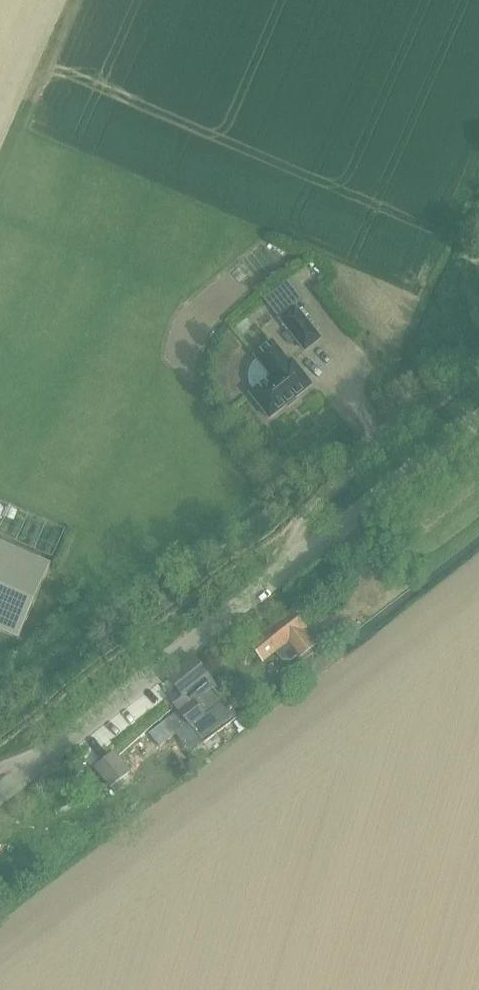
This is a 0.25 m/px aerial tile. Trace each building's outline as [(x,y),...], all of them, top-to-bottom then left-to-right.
[(305,350),(320,338),(295,307),(280,319),(288,330),(298,342),(305,350)] [(288,330),(282,335),(292,347),(298,342),(288,330)] [(247,379),(247,384),(249,388),(252,392),(250,393),(269,418),(311,385),(292,360),(289,363),(272,342),(254,356),(257,359),(253,362),(250,366),(248,370),(247,374),(247,379)] [(44,578),(51,563),(0,541),(0,630),(18,638),(44,578)] [(331,606),(310,623),(320,636),(342,619),(357,606),(348,594),(332,607),(331,606)] [(249,643),(254,649),(264,661),(275,652),(281,660),(290,661),(298,654),(301,658),(316,646),(303,630),(306,628),(291,610),(249,643)] [(167,696),(187,720),(206,742),(238,716),(214,686),(215,685),(193,658),(168,679),(176,688),(167,696)] [(96,767),(108,784),(111,787),(109,788),(112,793),(121,786),(118,782),(131,772),(115,752),(96,767)]
